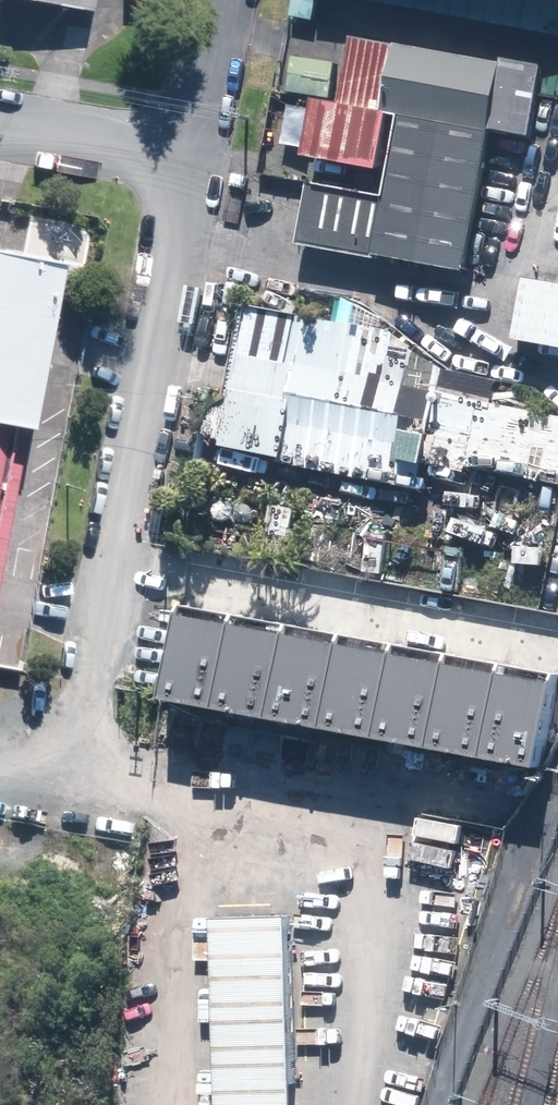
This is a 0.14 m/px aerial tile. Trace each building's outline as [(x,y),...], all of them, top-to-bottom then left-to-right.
[(85,19),(89,0),(0,0),(0,4),(85,19)] [(381,15),(384,0),(300,0),(381,15)] [(500,0),(463,0),(457,29),(557,48),(557,11),(500,0)] [(504,78),(399,58),(389,116),(493,135),(504,78)] [(400,120),(326,106),(316,162),(389,176),(400,120)] [(492,141),(402,124),(376,262),(465,279),(492,141)] [(384,210),(306,195),(295,254),(373,269),(384,210)] [(25,425),(56,259),(0,248),(0,420),(25,425)] [(531,285),(518,346),(557,355),(557,290),(531,285)] [(415,353),(245,322),(218,468),(388,498),(415,353)] [(0,420),(0,557),(25,425),(0,420)] [(244,614),(188,604),(172,699),(226,708),(244,614)] [(297,624),(244,614),(226,708),(279,718),(297,624)] [(349,634),(297,624),(279,718),(332,728),(349,634)] [(403,643),(349,634),(332,728),(385,738),(403,643)] [(457,654),(403,643),(385,738),(439,748),(457,654)] [(510,664),(457,654),(439,748),(493,758),(510,664)] [(510,664),(493,758),(546,768),(557,704),(557,673),(510,664)] [(293,918),(217,920),(223,1104),(299,1104),(293,918)]
